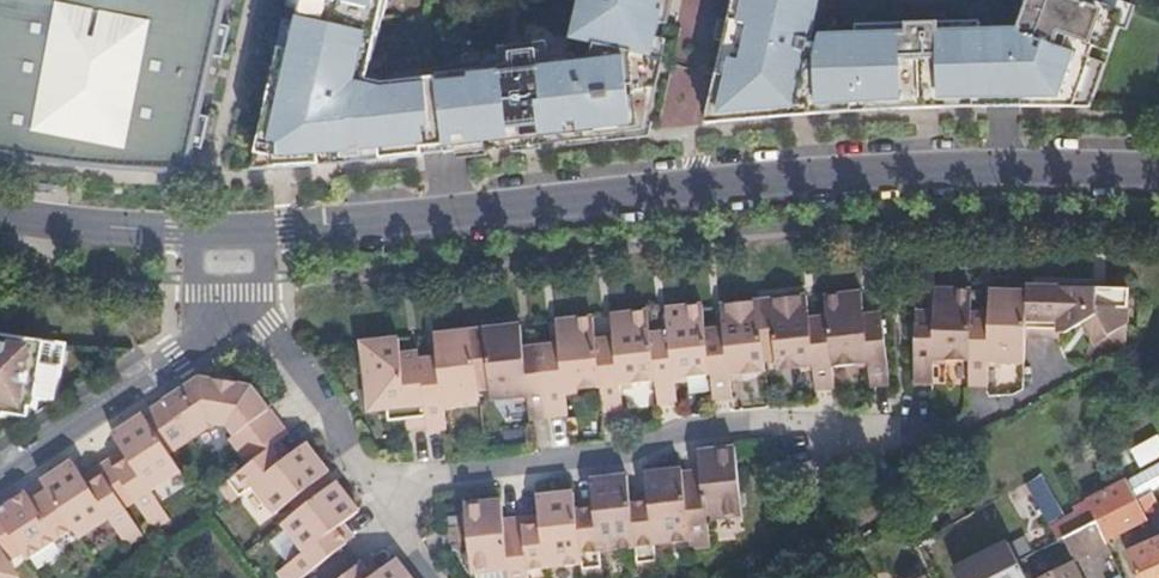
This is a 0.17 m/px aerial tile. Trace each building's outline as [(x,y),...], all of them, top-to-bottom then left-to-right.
[(9,154),(16,156),(32,158),(48,160),(65,162),(80,164),(104,166),(105,166),(114,167),(122,168),(136,169),(142,169),(150,169),(161,170),(172,170),(188,171),(193,147),(203,149),(210,118),(200,116),(214,55),(224,57),(231,27),(221,24),(227,0),(0,0),(0,153),(9,154)] [(446,153),(438,78),(416,80),(385,84),(369,80),(375,52),(383,17),(387,0),(303,0),(294,41),(283,38),(275,76),(272,86),(257,154),(254,170),(273,170),(274,169),(304,168),(320,166),(320,162),(343,160),(361,158),(362,162),(370,161),(411,157),(424,155),(446,153)] [(438,78),(446,153),(468,150),(525,144),(542,142),(567,139),(567,131),(642,122),(657,55),(653,54),(660,23),(666,0),(592,0),(583,38),(596,41),(592,57),(576,59),(575,54),(550,57),(548,42),(524,45),(527,77),(522,77),(524,91),(515,91),(512,59),(458,65),(437,68),(438,78)] [(717,75),(706,124),(717,123),(743,120),(768,118),(794,116),(819,114),(840,113),(873,111),(897,110),(916,109),(928,108),(941,108),(957,107),(986,107),(1024,107),(1040,107),(1071,107),(1091,107),(1089,59),(1085,57),(1089,46),(1110,53),(1121,21),(1124,12),(1111,7),(1090,0),(1029,0),(1022,22),(1026,23),(1023,33),(983,34),(983,23),(948,24),(934,25),(909,26),(894,26),(860,27),(860,38),(827,39),(825,48),(810,44),(812,38),(816,21),(821,0),(735,0),(717,75)] [(1027,286),(1027,292),(1026,336),(1060,337),(1060,333),(1065,333),(1083,323),(1095,344),(1115,332),(1127,353),(1128,325),(1128,308),(1129,287),(1120,289),(1027,286)] [(954,290),(935,289),(935,298),(934,313),(916,312),(916,313),(914,383),(933,383),(934,359),(970,360),(971,314),(972,290),(954,290)] [(1009,291),(990,291),(990,300),(989,315),(971,314),(970,360),(969,385),(988,385),(989,362),(1025,363),(1026,336),(1027,292),(1009,291)] [(825,296),(827,317),(832,366),(868,362),(871,386),(890,384),(882,314),(864,316),(862,301),(861,292),(842,294),(825,296)] [(787,298),(770,300),(777,363),(777,369),(813,365),(816,389),(835,387),(832,366),(827,317),(809,319),(807,305),(806,296),(787,298)] [(765,364),(777,363),(770,300),(758,301),(765,364)] [(710,374),(713,401),(733,399),(730,374),(765,370),(765,364),(758,301),(740,303),(721,305),(722,314),(724,329),(706,331),(710,374)] [(651,334),(656,380),(658,405),(678,402),(675,378),(710,374),(706,331),(703,305),(685,307),(666,309),(667,318),(669,332),(651,334)] [(604,411),(623,409),(620,384),(656,380),(651,334),(648,311),(631,313),(611,315),(612,324),(614,339),(596,340),(601,386),(604,411)] [(556,321),(557,330),(559,345),(541,347),(549,417),(568,415),(565,390),(601,386),(596,340),(593,317),(576,319),(556,321)] [(523,349),(522,334),(521,325),(501,327),(484,329),(491,390),(492,400),(527,396),(530,419),(549,417),(541,347),(523,349)] [(479,391),(491,390),(484,329),(472,330),(479,391)] [(472,330),(454,332),(435,335),(436,343),(438,358),(420,360),(427,426),(428,430),(447,428),(444,405),(480,401),(479,391),(472,330)] [(5,416),(7,404),(37,408),(40,383),(58,386),(61,365),(53,364),(56,343),(23,338),(0,335),(0,415),(5,416)] [(408,428),(427,426),(420,360),(419,352),(401,354),(399,339),(362,343),(367,384),(366,384),(363,388),(364,398),(368,401),(369,401),(370,411),(388,409),(389,421),(407,419),(408,428)] [(167,450),(188,436),(209,422),(228,425),(235,435),(231,438),(250,464),(272,447),(280,441),(288,435),(251,387),(200,378),(165,401),(144,415),(167,450)] [(135,501),(150,524),(166,513),(151,491),(181,471),(167,450),(144,415),(113,435),(124,451),(129,459),(114,469),(135,501)] [(1134,449),(1145,468),(1158,460),(1158,435),(1134,449)] [(283,461),(291,455),(280,441),(272,447),(283,461)] [(281,510),(329,472),(306,443),(291,455),(283,461),(272,447),(250,464),(220,487),(232,502),(254,486),(276,514),(281,510)] [(735,447),(699,452),(701,470),(683,472),(684,483),(690,540),(691,548),(710,546),(707,520),(743,516),(742,508),(743,507),(746,504),(745,494),(741,491),(740,491),(735,447)] [(124,451),(109,461),(114,469),(129,459),(124,451)] [(73,529),(79,538),(109,518),(124,541),(140,530),(125,508),(104,476),(89,486),(83,477),(73,461),(42,481),(73,529)] [(104,476),(125,508),(135,501),(114,469),(109,461),(83,477),(89,486),(104,476)] [(1126,483),(1128,486),(1136,501),(1139,506),(1146,503),(1143,497),(1152,493),(1158,489),(1158,465),(1126,483)] [(648,492),(630,494),(631,505),(636,546),(638,570),(657,567),(655,544),(690,540),(684,483),(683,472),(682,469),(646,474),(648,492)] [(281,510),(288,519),(336,482),(329,472),(281,510)] [(1047,474),(1030,482),(1043,513),(1061,505),(1047,474)] [(628,476),(591,480),(593,499),(575,501),(576,511),(582,563),(583,576),(602,574),(600,550),(636,546),(631,505),(630,494),(628,476)] [(73,529),(42,481),(12,501),(0,509),(0,518),(23,552),(27,560),(73,529)] [(1107,542),(1147,521),(1139,506),(1136,501),(1128,486),(1126,483),(1125,481),(1072,508),(1075,514),(1051,527),(1058,541),(1065,537),(1097,521),(1107,542)] [(347,543),(336,529),(344,523),(359,511),(336,482),(288,519),(283,523),(305,552),(284,568),(291,577),(302,577),(347,543)] [(537,496),(539,515),(521,517),(523,528),(528,577),(548,577),(546,567),(582,563),(576,511),(575,501),(574,492),(537,496)] [(1152,493),(1143,497),(1146,503),(1155,498),(1152,493)] [(1146,503),(1158,529),(1158,506),(1155,498),(1146,503)] [(465,505),(469,548),(466,552),(467,562),(471,565),(472,573),(508,569),(509,577),(528,577),(523,528),(521,517),(503,519),(501,500),(465,505)] [(18,576),(8,562),(23,552),(0,518),(0,577),(16,577),(18,576)] [(1091,560),(1110,551),(1107,542),(1097,521),(1065,537),(1076,561),(1089,554),(1091,560)] [(355,537),(344,523),(336,529),(347,543),(355,537)] [(1137,577),(1158,577),(1158,540),(1127,554),(1137,577)] [(1008,543),(956,570),(960,577),(1027,577),(1008,543)] [(362,562),(342,577),(411,577),(396,559),(381,570),(370,556),(362,562)] [(1072,563),(1042,577),(1080,577),(1072,563)] [(282,577),(291,577),(284,568),(278,573),(282,577)]
